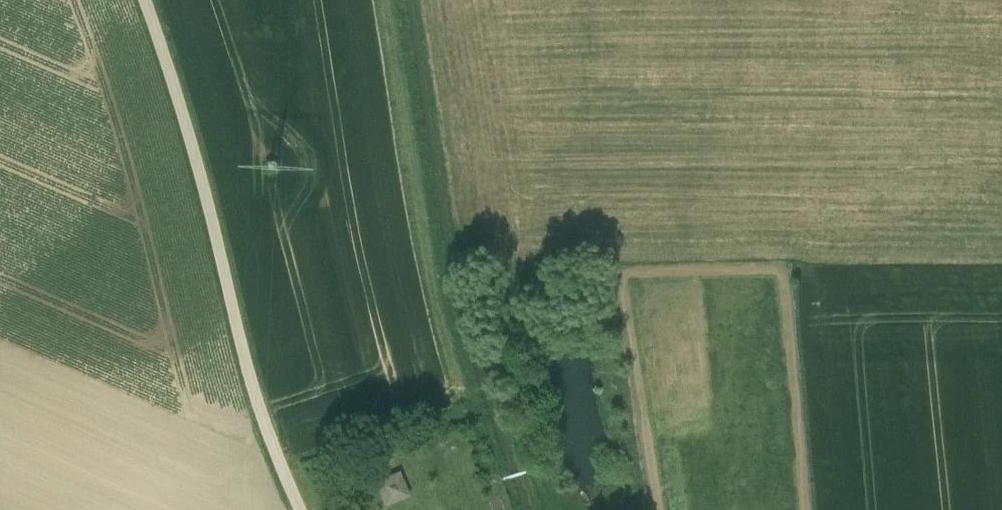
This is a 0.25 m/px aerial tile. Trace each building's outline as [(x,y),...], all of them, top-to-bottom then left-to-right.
[(378,506),(408,496),(399,469),(369,479),(378,506)]
